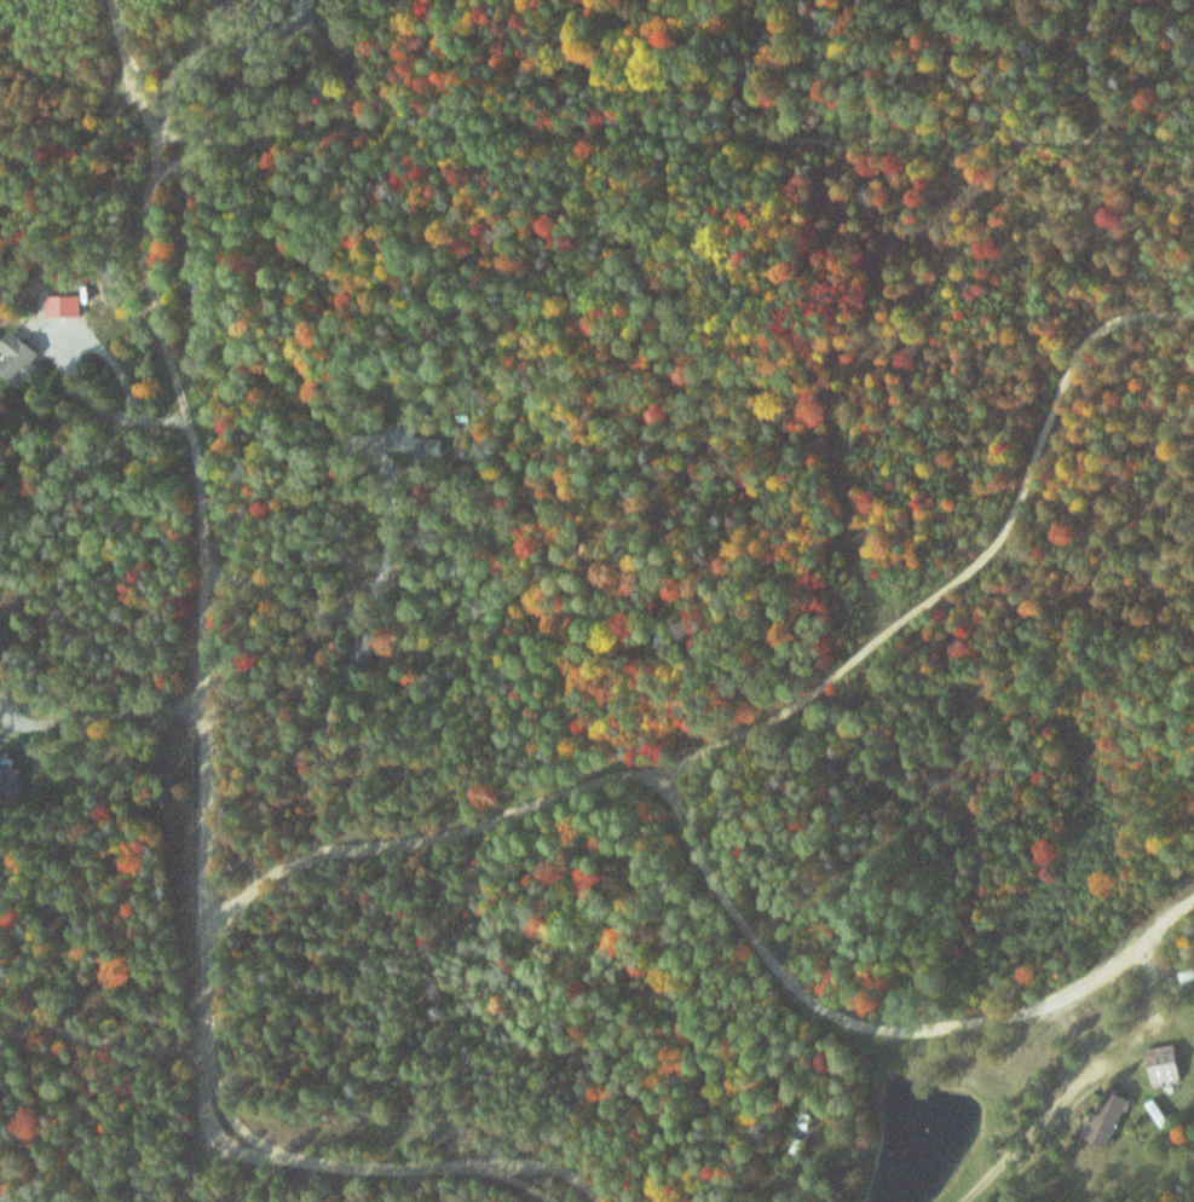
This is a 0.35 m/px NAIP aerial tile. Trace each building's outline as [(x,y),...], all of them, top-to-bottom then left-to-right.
[(23,378),(27,382),(38,370),(32,364),(39,355),(21,339),(0,362),(0,374),(15,388),(23,378)] [(420,452),(419,460),(435,461),(436,454),(446,455),(447,442),(393,437),(392,450),(420,452)] [(850,465),(850,441),(841,441),(841,465),(850,465)] [(0,767),(0,794),(21,795),(21,767),(0,767)] [(1184,984),(1193,980),(1193,970),(1181,975),(1184,984)] [(1153,1084),(1181,1079),(1175,1044),(1146,1049),(1153,1084)] [(1087,1138),(1109,1149),(1132,1101),(1111,1090),(1087,1138)] [(787,1159),(800,1164),(817,1117),(804,1112),(787,1159)]
